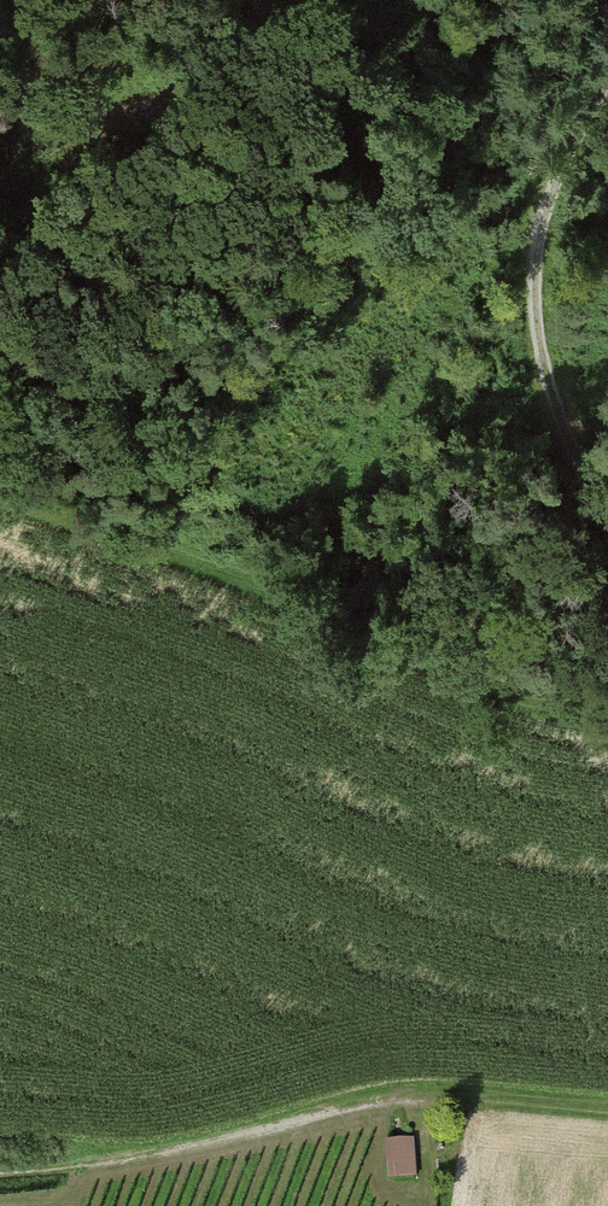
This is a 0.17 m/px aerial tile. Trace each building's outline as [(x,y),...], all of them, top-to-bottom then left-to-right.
[(408,1132),(380,1135),(384,1173),(411,1170),(408,1132)]
